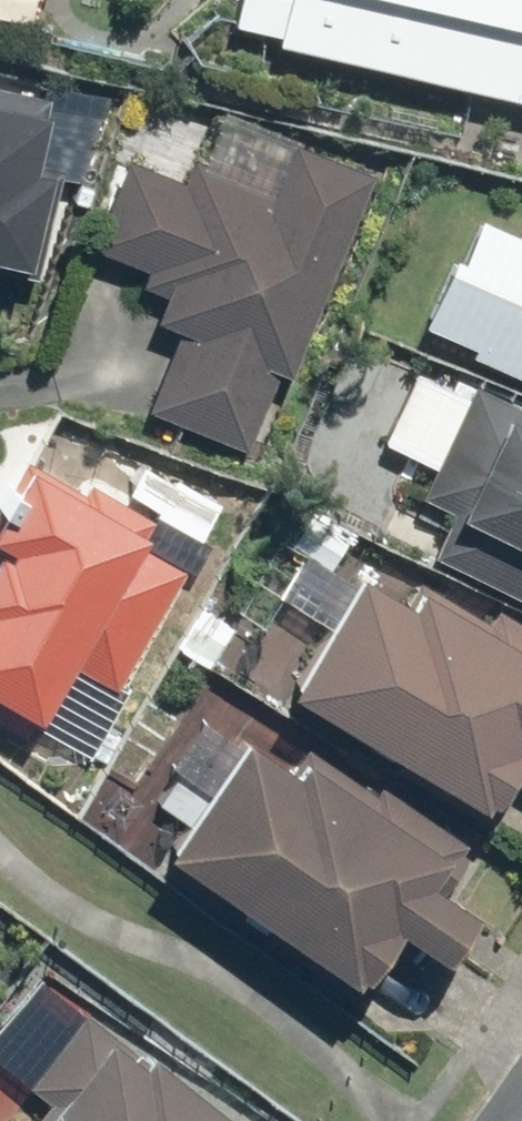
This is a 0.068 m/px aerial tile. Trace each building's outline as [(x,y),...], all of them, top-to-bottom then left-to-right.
[(32,24),(37,0),(0,0),(0,17),(32,24)] [(244,26),(521,98),(521,0),(251,0),(244,26)] [(55,284),(94,103),(0,83),(0,272),(55,284)] [(369,163),(298,134),(275,192),(183,155),(174,179),(120,157),(87,240),(145,264),(140,278),(156,284),(146,308),(175,320),(139,408),(252,454),(369,163)] [(483,208),(426,325),(467,345),(462,356),(521,386),(521,227),(483,208)] [(521,597),(521,401),(507,393),(492,422),(456,404),(412,491),(449,509),(428,549),(521,597)] [(120,690),(190,559),(137,531),(150,508),(29,444),(0,500),(0,723),(28,738),(68,663),(120,690)] [(483,808),(518,744),(521,746),(521,633),(413,574),(404,591),(350,561),(276,697),(483,808)] [(147,857),(346,993),(393,924),(439,956),(473,906),(430,877),(450,848),(303,748),(293,763),(238,725),(147,857)] [(142,1044),(137,1051),(87,1013),(31,1084),(48,1097),(29,1120),(242,1120),(142,1044)]
